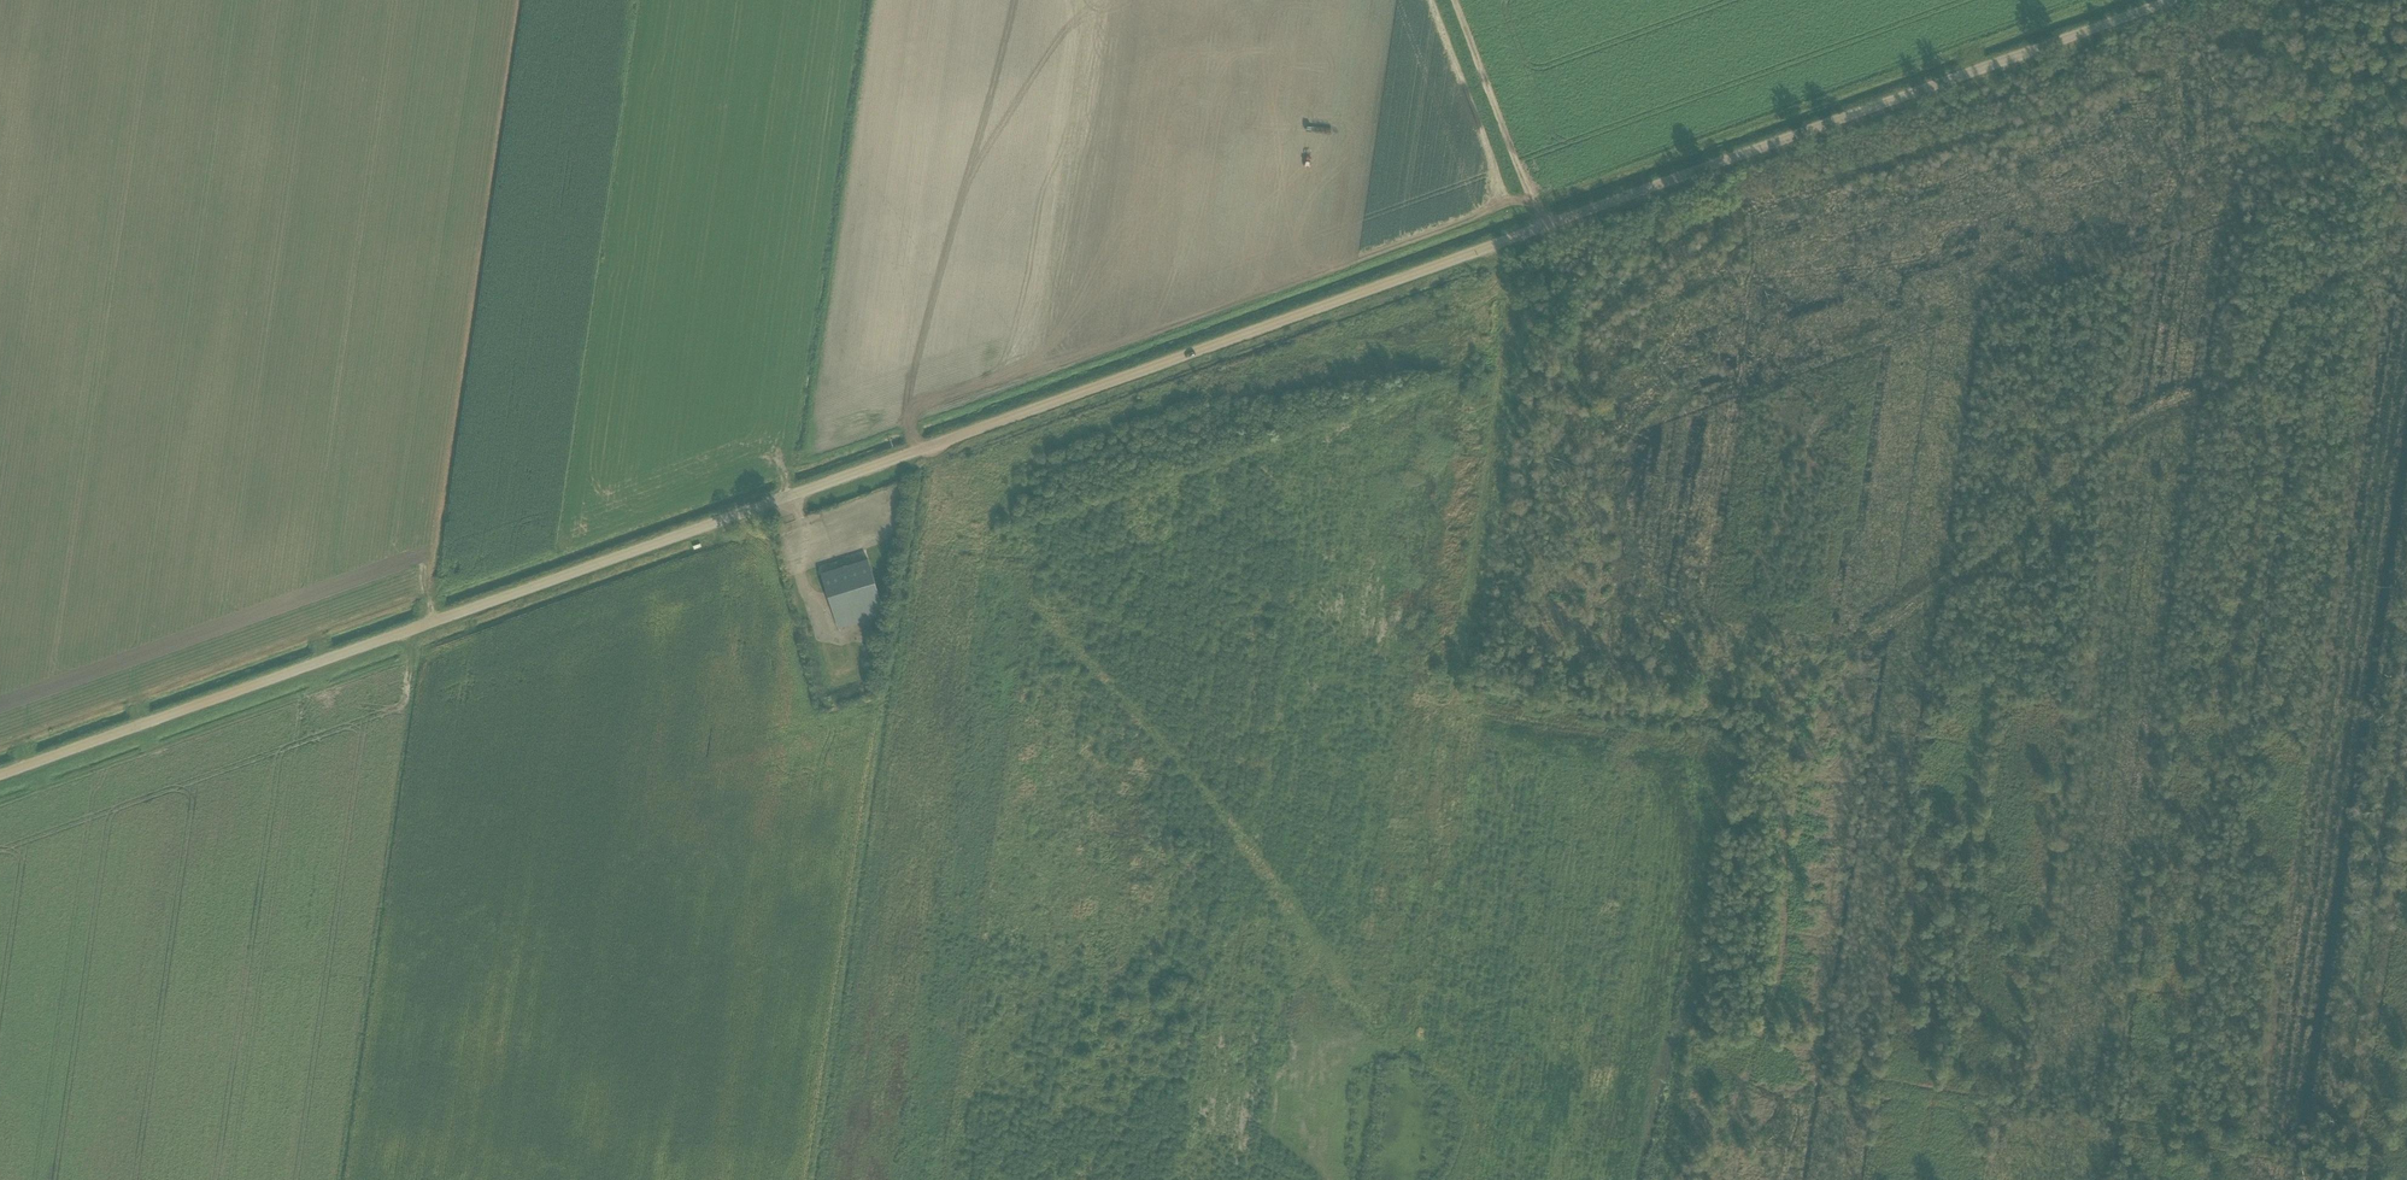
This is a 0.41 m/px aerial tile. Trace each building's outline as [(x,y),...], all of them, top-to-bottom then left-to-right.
[(769,530),(763,532),(762,533),(771,541),(772,539),(773,533),(769,530)] [(885,614),(868,559),(821,573),(838,629),(885,614)]
